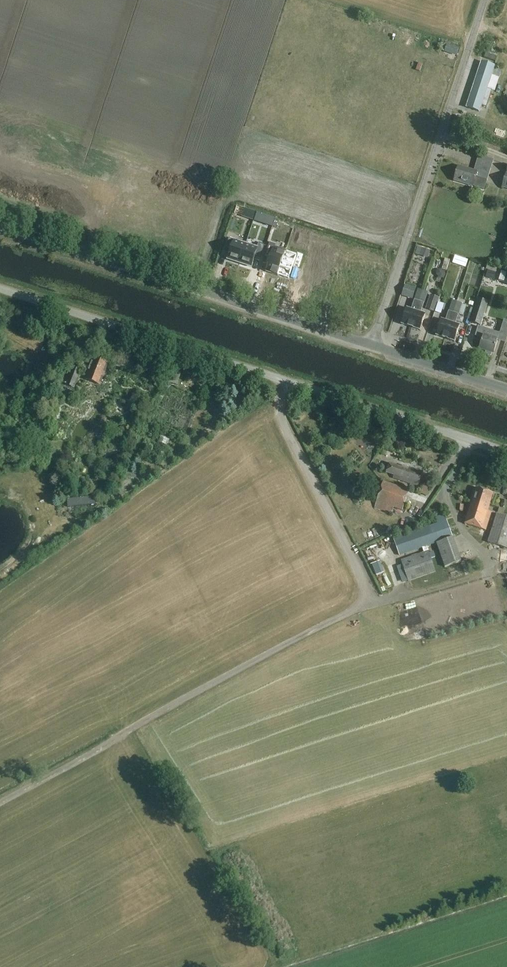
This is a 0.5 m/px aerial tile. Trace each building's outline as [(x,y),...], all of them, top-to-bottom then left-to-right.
[(456,56),(459,49),(447,45),(445,52),(456,56)] [(481,62),(466,108),(478,112),(480,106),(485,108),(491,91),(485,89),(493,66),(481,62)] [(454,180),(472,185),(482,189),(486,180),(490,168),(493,160),(478,155),(476,164),(473,170),(458,166),(454,180)] [(501,163),(495,184),(502,186),(502,188),(506,189),(506,165),(501,163)] [(257,213),(245,209),(243,218),(254,221),(257,213)] [(500,229),(503,215),(495,213),(491,228),(500,229)] [(272,227),(275,220),(267,217),(265,225),(266,225),(272,227)] [(229,240),(225,251),(230,253),(230,254),(228,260),(239,264),(246,245),(229,240)] [(266,273),(277,276),(286,251),(275,248),(276,245),(269,243),(265,257),(271,259),(266,273)] [(246,245),(239,264),(251,268),(255,257),(260,259),(264,247),(258,245),(257,249),(249,246),(246,245)] [(427,259),(429,251),(420,249),(418,256),(427,259)] [(286,251),(277,276),(289,280),(293,266),(299,268),(304,254),(297,252),(296,255),(286,251)] [(495,257),(493,264),(503,267),(505,260),(495,257)] [(426,259),(423,270),(429,271),(432,260),(426,259)] [(487,270),(485,277),(493,279),(496,273),(487,270)] [(419,300),(422,290),(417,289),(410,310),(405,309),(400,323),(410,326),(419,300)] [(400,290),(397,298),(406,303),(410,295),(400,290)] [(422,291),(422,290),(419,300),(424,302),(427,292),(422,291)] [(435,312),(440,298),(430,295),(426,309),(435,312)] [(481,326),(488,303),(478,299),(470,322),(481,326)] [(419,300),(410,326),(419,330),(424,314),(420,312),(424,302),(419,300)] [(435,334),(444,337),(456,302),(451,301),(445,321),(440,320),(435,334)] [(456,302),(444,337),(454,341),(459,326),(454,324),(461,304),(456,302)] [(485,351),(484,354),(490,356),(491,353),(492,353),(496,340),(505,343),(506,336),(506,321),(504,320),(500,333),(478,327),(476,336),(481,338),(481,339),(478,349),(485,351)] [(100,384),(108,363),(94,358),(85,379),(100,384)] [(64,384),(74,388),(81,370),(72,366),(64,384)] [(149,366),(142,368),(144,377),(151,375),(149,366)] [(402,468),(390,464),(387,473),(394,475),(393,478),(418,486),(422,473),(402,466),(402,468)] [(402,510),(409,490),(383,482),(374,508),(390,513),(392,507),(402,510)] [(485,530),(491,512),(487,511),(493,494),(476,488),(465,524),(485,530)] [(68,508),(95,505),(95,497),(67,500),(68,508)] [(497,514),(488,542),(506,549),(506,517),(497,514)] [(422,548),(426,547),(436,543),(442,559),(445,568),(461,562),(458,554),(445,516),(436,519),(437,523),(393,539),(399,556),(422,548)] [(362,531),(346,538),(349,544),(364,537),(362,531)] [(408,583),(435,574),(428,553),(426,547),(422,548),(424,554),(401,563),(408,583)] [(498,557),(496,565),(506,567),(506,559),(498,557)] [(479,802),(473,807),(478,812),(483,808),(479,802)]
